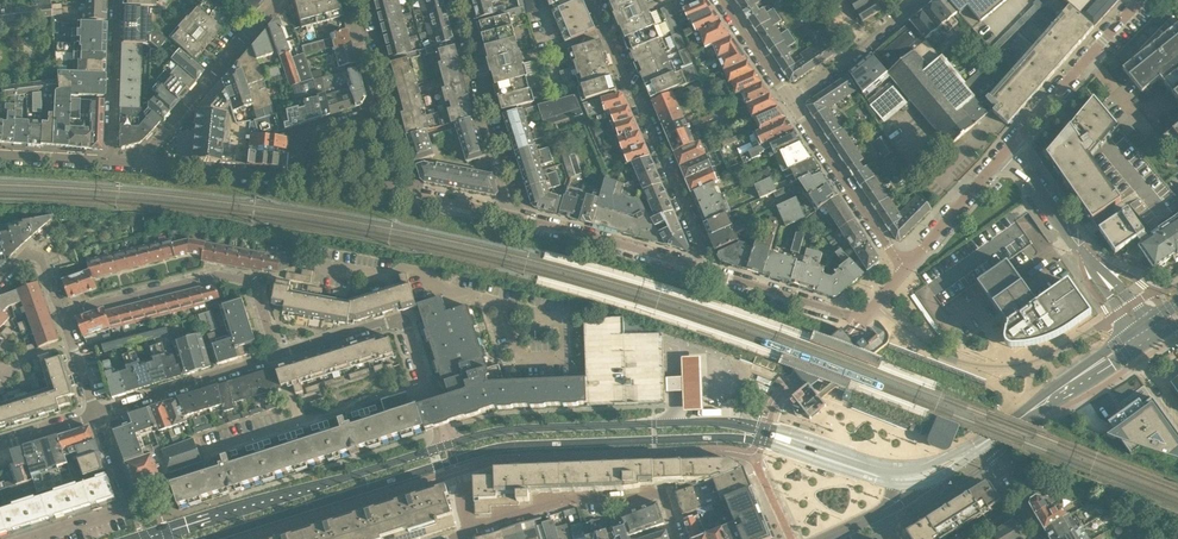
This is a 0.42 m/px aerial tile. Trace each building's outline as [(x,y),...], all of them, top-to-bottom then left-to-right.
[(25,20),(23,0),(19,0),(18,0),(19,8),(11,9),(10,1),(5,2),(6,10),(0,11),(0,23),(25,20)] [(25,20),(52,16),(50,0),(36,0),(36,6),(29,7),(28,0),(23,0),(25,20)] [(206,1),(205,0),(203,0),(200,3),(187,18),(186,17),(177,28),(177,29),(169,38),(194,60),(202,50),(203,51),(212,40),(211,39),(228,19),(220,12),(206,1)] [(265,0),(241,0),(254,12),(265,0)] [(295,8),(301,28),(342,17),(338,1),(335,1),(335,0),(293,0),(295,8)] [(375,1),(378,12),(400,5),(399,0),(377,0),(375,1)] [(414,13),(445,5),(443,0),(419,0),(421,9),(413,11),(414,13)] [(527,12),(528,13),(538,10),(534,0),(525,0),(527,12)] [(572,39),(597,31),(590,17),(583,0),(555,0),(572,39)] [(645,3),(643,0),(609,0),(620,25),(651,99),(699,78),(694,65),(675,73),(648,12),(645,3)] [(756,4),(759,2),(758,0),(738,0),(736,1),(744,12),(756,4)] [(850,0),(849,1),(856,11),(874,0),(850,0)] [(882,10),(876,0),(874,0),(856,11),(863,22),(866,26),(876,20),(873,15),(882,10)] [(952,27),(957,23),(953,17),(955,15),(958,18),(961,16),(947,0),(936,0),(932,3),(952,27)] [(961,16),(962,16),(973,29),(980,22),(980,23),(1008,0),(947,0),(961,16)] [(1071,5),(1095,27),(1119,0),(1065,0),(1071,5)] [(691,21),(714,11),(708,2),(704,1),(676,13),(680,23),(688,20),(689,22),(691,21)] [(494,8),(493,2),(475,7),(478,18),(498,13),(498,12),(505,10),(503,5),(494,8)] [(922,11),(938,30),(942,26),(947,32),(952,27),(932,3),(922,11)] [(378,12),(381,23),(412,15),(411,12),(403,15),(400,5),(378,12)] [(448,16),(445,5),(414,13),(415,15),(423,13),(425,22),(448,16)] [(526,5),(499,12),(500,17),(509,14),(510,15),(512,14),(512,16),(527,12),(526,5)] [(1094,27),(1095,27),(1071,5),(1062,14),(1065,17),(1004,86),(987,104),(994,113),(1008,125),(1094,27)] [(1034,5),(1027,11),(1032,16),(1039,10),(1034,5)] [(661,9),(670,31),(678,27),(669,7),(667,6),(661,9)] [(106,20),(106,7),(85,7),(85,19),(106,20)] [(755,29),(777,14),(773,8),(766,12),(763,7),(760,10),(747,18),(755,29)] [(143,44),(145,44),(149,45),(150,42),(150,31),(150,26),(151,9),(124,8),(122,44),(143,44)] [(160,9),(151,9),(150,26),(157,32),(159,34),(160,9)] [(722,22),(714,11),(691,21),(694,27),(685,31),(684,31),(686,37),(698,32),(722,22)] [(910,21),(926,40),(932,34),(937,40),(943,35),(938,30),(922,11),(910,21)] [(1027,11),(1021,17),(1026,22),(1032,16),(1027,11)] [(533,102),(510,15),(509,14),(500,17),(479,22),(503,111),(521,106),(522,109),(534,106),(533,103),(533,102)] [(782,20),(777,14),(755,29),(762,40),(777,29),(775,25),(782,20)] [(412,17),(412,15),(381,23),(384,34),(406,28),(404,19),(412,17)] [(419,34),(420,36),(451,27),(448,16),(425,22),(428,32),(419,34)] [(1021,17),(1015,23),(1020,28),(1026,22),(1021,17)] [(312,80),(310,73),(303,53),(291,57),(277,20),(274,19),(268,26),(279,56),(289,86),(312,80)] [(1114,75),(1163,137),(1177,155),(1177,24),(1174,27),(1169,20),(1166,23),(1133,57),(1130,60),(1131,62),(1123,68),(1114,75)] [(941,57),(938,54),(935,50),(926,40),(910,21),(874,52),(890,70),(887,72),(888,73),(893,79),(913,104),(950,146),(977,123),(988,114),(982,107),(987,104),(980,96),(994,83),(992,80),(982,68),(964,83),(942,56),(941,57)] [(732,37),(722,22),(698,32),(705,48),(713,45),(732,37)] [(73,44),(82,44),(105,45),(106,24),(81,23),(81,31),(72,30),(71,44),(73,44)] [(1015,23),(1008,29),(1013,34),(1020,28),(1015,23)] [(454,40),(451,27),(420,36),(421,38),(429,36),(431,46),(453,40),(454,40)] [(384,34),(387,45),(418,37),(417,35),(409,37),(406,28),(384,34)] [(334,50),(350,46),(346,29),(330,33),(331,38),(333,47),(334,50)] [(769,50),(791,35),(788,29),(780,34),(777,29),(762,40),(769,50)] [(1008,29),(1002,35),(1007,40),(1013,34),(1008,29)] [(150,31),(150,42),(158,50),(167,40),(159,34),(157,32),(150,31)] [(263,31),(251,46),(256,60),(262,58),(272,54),(264,32),(263,31)] [(685,46),(680,32),(672,35),(678,49),(685,46)] [(796,42),(791,35),(769,50),(776,61),(789,54),(792,51),(789,46),(796,42)] [(1001,35),(995,41),(1001,47),(1007,40),(1002,35),(1001,35)] [(390,58),(392,57),(413,52),(410,42),(418,40),(418,37),(387,45),(390,58)] [(732,37),(713,45),(719,59),(741,50),(732,37)] [(826,37),(815,44),(826,61),(836,54),(826,37)] [(333,47),(331,38),(301,46),(304,55),(333,47)] [(475,117),(465,83),(462,72),(455,46),(453,40),(431,46),(425,48),(427,54),(436,51),(446,88),(443,89),(447,103),(442,104),(444,111),(448,110),(452,124),(455,123),(475,117)] [(616,90),(600,40),(570,50),(582,86),(578,87),(582,101),(616,90)] [(1001,47),(995,41),(989,47),(994,53),(1001,47)] [(54,44),(55,52),(105,54),(105,45),(82,44),(73,44),(54,44)] [(143,47),(143,44),(122,44),(120,108),(139,108),(140,94),(141,94),(141,89),(140,88),(140,74),(142,74),(142,69),(141,68),(141,56),(143,56),(143,53),(141,53),(141,47),(143,47)] [(815,44),(805,51),(815,67),(826,61),(815,44)] [(170,59),(171,60),(177,66),(194,81),(203,71),(172,45),(168,49),(169,50),(174,54),(170,59)] [(263,117),(268,115),(272,114),(274,113),(264,85),(256,88),(254,83),(263,80),(257,64),(256,60),(251,46),(236,62),(251,105),(253,111),(260,109),(263,117)] [(355,62),(350,46),(334,50),(338,67),(355,62)] [(693,63),(686,48),(679,51),(685,66),(693,63)] [(430,129),(427,116),(411,58),(420,55),(419,50),(413,52),(392,57),(394,62),(392,63),(402,100),(398,101),(408,135),(427,130),(430,129)] [(703,50),(693,54),(695,58),(705,54),(703,50)] [(741,50),(719,59),(724,72),(749,62),(741,50)] [(815,67),(805,51),(800,55),(803,59),(798,62),(806,74),(815,67)] [(105,63),(105,54),(55,52),(55,61),(105,63)] [(784,72),(795,64),(789,54),(776,61),(784,72)] [(871,54),(861,63),(877,82),(888,73),(887,72),(871,54)] [(177,66),(171,60),(166,66),(164,63),(160,67),(169,75),(170,75),(177,66)] [(104,74),(105,63),(55,61),(56,73),(104,74)] [(236,62),(228,72),(241,110),(244,110),(243,107),(251,105),(236,62)] [(731,83),(756,73),(749,62),(724,72),(729,84),(731,83)] [(798,62),(795,64),(784,72),(790,81),(794,82),(806,74),(798,62)] [(877,82),(861,63),(849,73),(863,94),(877,82)] [(187,90),(194,81),(177,66),(170,75),(169,75),(187,90)] [(267,69),(269,77),(280,74),(278,66),(267,69)] [(361,84),(356,68),(346,71),(342,72),(344,81),(347,80),(350,88),(361,84)] [(312,80),(318,78),(322,77),(319,70),(310,73),(312,80)] [(245,121),(241,110),(228,72),(220,81),(235,124),(236,124),(245,121)] [(344,81),(342,72),(330,75),(322,77),(318,78),(328,115),(352,108),(344,81)] [(103,97),(104,74),(56,73),(57,79),(58,90),(54,91),(39,93),(40,114),(38,145),(51,146),(67,147),(68,99),(70,99),(70,97),(77,97),(78,96),(103,97)] [(763,84),(756,73),(731,83),(736,95),(735,95),(735,96),(763,84)] [(178,100),(187,90),(169,75),(165,79),(167,81),(162,87),(160,85),(178,100)] [(717,75),(705,80),(707,85),(718,80),(717,75)] [(848,75),(837,82),(846,96),(857,89),(848,75)] [(321,118),(328,115),(318,78),(312,80),(316,95),(321,118)] [(1,87),(1,88),(2,98),(5,97),(14,96),(26,95),(32,94),(39,93),(54,91),(58,90),(57,79),(1,87)] [(178,100),(160,85),(152,79),(148,84),(148,85),(152,88),(151,90),(154,92),(153,93),(156,95),(158,96),(155,100),(157,102),(168,112),(178,100)] [(904,111),(913,104),(893,79),(868,100),(871,105),(885,121),(901,108),(904,111)] [(312,80),(289,86),(297,107),(296,107),(302,124),(321,118),(316,95),(312,80)] [(364,98),(361,84),(350,88),(347,80),(344,81),(352,108),(360,106),(364,98)] [(236,124),(235,124),(220,81),(196,109),(195,109),(190,160),(191,160),(219,162),(219,163),(220,163),(245,165),(249,133),(250,120),(245,121),(236,124)] [(836,103),(846,96),(837,82),(826,89),(836,103)] [(743,97),(747,106),(771,96),(763,84),(735,96),(737,100),(743,97)] [(701,89),(697,91),(702,103),(706,101),(701,89)] [(826,89),(815,96),(823,108),(827,106),(829,108),(836,103),(826,89)] [(652,101),(659,118),(680,109),(673,92),(652,101)] [(40,114),(39,93),(32,94),(32,113),(31,122),(27,121),(25,144),(38,145),(40,114)] [(605,112),(609,111),(629,106),(624,95),(620,93),(619,93),(583,103),(588,117),(596,114),(605,112)] [(26,106),(26,95),(14,96),(11,144),(25,144),(27,121),(27,117),(26,106)] [(581,108),(575,95),(538,105),(543,120),(581,108)] [(11,144),(14,96),(5,97),(4,113),(6,114),(5,123),(0,122),(0,143),(11,144)] [(779,107),(771,96),(747,106),(752,118),(754,118),(779,107)] [(813,115),(823,108),(815,96),(807,102),(806,106),(813,115)] [(160,121),(168,112),(157,102),(155,100),(152,98),(149,101),(147,99),(147,109),(160,121)] [(1094,98),(1074,122),(1048,152),(1092,220),(1121,200),(1116,193),(1113,195),(1087,156),(1114,123),(1117,126),(1094,98)] [(68,99),(67,147),(88,149),(89,123),(78,122),(78,128),(68,127),(69,120),(79,120),(79,115),(80,99),(70,99),(68,99)] [(90,100),(89,123),(88,149),(101,150),(103,100),(90,100)] [(722,102),(718,104),(723,116),(727,114),(722,102)] [(534,106),(522,109),(504,115),(508,127),(527,121),(525,117),(538,113),(536,105),(534,106)] [(713,105),(709,107),(713,118),(718,116),(713,105)] [(634,118),(629,106),(609,111),(614,121),(610,122),(610,123),(611,123),(611,125),(615,124),(634,118)] [(827,106),(823,108),(813,115),(820,126),(835,117),(829,108),(827,106)] [(284,130),(287,129),(302,124),(296,107),(279,112),(284,130)] [(754,118),(760,131),(787,119),(779,107),(754,118)] [(120,108),(119,130),(128,130),(131,145),(138,144),(142,140),(137,127),(140,124),(140,109),(139,108),(120,108)] [(150,132),(160,121),(147,109),(142,109),(144,112),(142,114),(146,118),(141,124),(150,132)] [(684,119),(680,109),(659,118),(663,127),(684,119)] [(427,116),(430,129),(452,124),(448,110),(444,111),(435,113),(429,115),(427,116)] [(272,114),(268,115),(263,117),(253,119),(256,131),(249,133),(245,165),(286,169),(289,139),(276,138),(274,133),(284,130),(279,112),(274,113),(272,114)] [(605,112),(596,114),(598,120),(607,118),(605,112)] [(701,124),(709,120),(707,116),(699,119),(701,124)] [(479,131),(475,117),(455,123),(459,136),(479,131)] [(842,127),(835,117),(820,126),(827,137),(842,127)] [(619,137),(639,130),(634,118),(615,124),(619,137)] [(684,119),(663,127),(668,137),(689,128),(691,127),(690,125),(688,126),(684,119)] [(795,130),(787,119),(760,131),(753,133),(754,136),(757,134),(761,143),(759,144),(759,146),(769,142),(795,130)] [(528,126),(527,121),(508,127),(511,139),(543,129),(541,122),(528,126)] [(144,139),(150,132),(141,124),(140,124),(137,127),(142,140),(144,139)] [(713,128),(711,124),(696,130),(698,135),(713,128)] [(571,126),(568,127),(569,130),(562,132),(563,136),(564,139),(574,135),(571,126)] [(827,137),(835,148),(849,138),(842,127),(827,137)] [(601,128),(594,130),(596,137),(603,136),(601,128)] [(695,143),(689,128),(668,137),(674,152),(695,143)] [(511,139),(515,151),(535,145),(533,140),(546,136),(543,129),(511,139)] [(118,148),(131,145),(128,130),(119,130),(118,148)] [(427,130),(408,135),(407,136),(416,161),(435,155),(427,130)] [(645,143),(639,130),(619,137),(617,137),(623,151),(645,143)] [(803,143),(795,130),(769,142),(775,155),(803,143)] [(479,131),(459,136),(463,149),(483,143),(479,131)] [(602,136),(598,138),(602,149),(606,148),(602,136)] [(882,136),(874,142),(884,157),(893,152),(882,136)] [(540,148),(548,146),(545,137),(537,139),(540,148)] [(856,148),(849,138),(835,148),(841,158),(856,148)] [(700,141),(695,143),(674,152),(680,166),(706,154),(700,141)] [(744,163),(752,160),(761,156),(760,154),(763,152),(766,157),(769,155),(770,157),(775,155),(769,142),(759,146),(754,148),(752,149),(740,155),(744,163)] [(487,156),(483,143),(463,149),(468,162),(474,160),(487,156)] [(631,162),(650,155),(645,143),(623,151),(628,164),(631,162)] [(783,172),(813,159),(803,143),(775,155),(783,172)] [(536,150),(535,145),(515,151),(519,164),(551,154),(549,147),(536,150)] [(841,158),(849,169),(863,159),(856,148),(841,158)] [(714,152),(720,163),(724,161),(719,150),(714,152)] [(519,164),(523,176),(542,170),(541,164),(553,161),(551,154),(519,164)] [(575,154),(569,155),(570,157),(571,160),(572,163),(573,166),(574,169),(575,172),(576,175),(581,173),(575,154)] [(712,167),(706,154),(680,166),(685,179),(712,167)] [(656,169),(650,155),(631,162),(636,174),(632,175),(633,178),(656,169)] [(608,173),(607,173),(604,163),(601,156),(597,158),(604,174),(607,175),(608,173)] [(821,171),(813,159),(783,172),(785,177),(793,174),(796,182),(797,182),(821,171)] [(609,161),(604,163),(607,173),(612,170),(609,161)] [(426,163),(417,166),(422,179),(421,179),(425,182),(434,184),(438,165),(426,163)] [(447,186),(451,166),(438,164),(438,165),(434,184),(447,186)] [(853,175),(860,185),(874,175),(867,165),(853,175)] [(447,186),(460,189),(464,169),(451,166),(447,186)] [(712,167),(685,179),(691,193),(715,182),(718,181),(720,180),(719,177),(717,178),(712,167)] [(478,171),(464,169),(460,189),(474,192),(478,171)] [(661,182),(656,169),(633,178),(634,181),(638,179),(643,190),(661,182)] [(544,175),(542,170),(523,176),(527,188),(559,178),(556,171),(544,175)] [(753,176),(756,185),(771,178),(772,177),(769,170),(753,176)] [(492,174),(478,171),(474,192),(495,196),(498,193),(492,174)] [(803,192),(807,198),(830,183),(821,171),(797,182),(803,192)] [(880,185),(874,175),(860,185),(866,195),(880,185)] [(527,188),(531,200),(550,194),(548,189),(561,185),(559,178),(527,188)] [(773,192),(776,191),(771,178),(756,185),(755,185),(760,198),(773,192)] [(665,245),(658,232),(655,226),(651,219),(645,208),(644,206),(642,203),(630,181),(624,185),(606,180),(601,196),(594,223),(624,232),(624,233),(665,245)] [(667,196),(661,182),(643,190),(641,191),(642,193),(644,192),(648,201),(642,203),(644,206),(667,196)] [(717,188),(715,182),(691,193),(696,205),(718,195),(715,188),(717,188)] [(838,196),(830,183),(807,198),(811,204),(816,211),(818,209),(818,210),(824,206),(838,196)] [(866,195),(873,206),(888,196),(880,185),(866,195)] [(577,219),(585,191),(567,186),(559,215),(577,219)] [(783,188),(776,191),(773,192),(776,198),(785,194),(783,188)] [(593,224),(594,223),(601,196),(585,191),(577,219),(593,224)] [(911,202),(923,218),(931,209),(923,196),(920,193),(911,202)] [(561,197),(550,194),(531,200),(532,205),(535,208),(557,214),(561,197)] [(718,195),(696,205),(704,223),(726,213),(728,213),(721,194),(718,195)] [(655,217),(673,210),(667,196),(644,206),(645,208),(650,206),(655,217)] [(824,206),(831,216),(845,206),(838,196),(824,206)] [(895,206),(888,196),(873,206),(881,217),(895,206)] [(777,206),(781,215),(786,227),(806,218),(797,197),(789,201),(779,205),(777,206)] [(777,201),(779,205),(789,201),(787,197),(777,201)] [(911,202),(904,209),(915,225),(923,218),(911,202)] [(756,242),(754,248),(748,270),(764,275),(771,249),(775,235),(781,215),(777,206),(765,211),(767,216),(767,217),(770,218),(765,233),(767,233),(764,245),(756,242)] [(854,219),(845,206),(831,216),(839,229),(854,219)] [(888,227),(897,217),(900,214),(895,206),(881,217),(888,227)] [(1159,223),(1155,226),(1159,231),(1175,254),(1177,256),(1177,255),(1177,207),(1159,223)] [(904,209),(900,214),(897,217),(907,233),(915,225),(904,209)] [(1154,269),(1175,254),(1159,231),(1148,238),(1145,234),(1128,209),(1099,230),(1115,253),(1125,246),(1136,262),(1145,255),(1154,269)] [(658,232),(665,245),(686,251),(689,248),(673,210),(655,217),(651,219),(655,226),(665,222),(669,228),(658,232)] [(732,226),(726,213),(704,223),(710,236),(732,226)] [(52,216),(30,220),(33,236),(53,218),(53,217),(53,216),(52,216)] [(900,241),(907,233),(897,217),(888,227),(896,240),(900,241)] [(839,229),(846,240),(861,230),(854,219),(839,229)] [(24,244),(33,236),(30,220),(19,222),(24,244)] [(24,244),(19,222),(0,225),(0,227),(3,242),(7,261),(17,251),(24,244)] [(732,226),(710,236),(716,250),(735,242),(739,240),(736,234),(745,230),(742,222),(732,226)] [(785,227),(781,225),(776,243),(780,245),(785,227)] [(868,241),(861,230),(846,240),(854,251),(868,241)] [(791,284),(797,263),(798,261),(797,260),(799,254),(805,236),(796,233),(791,252),(793,252),(792,256),(771,249),(764,275),(791,284)] [(824,240),(820,235),(816,238),(820,243),(824,240)] [(164,259),(176,256),(173,244),(172,239),(160,242),(164,259)] [(176,256),(189,253),(189,240),(173,244),(176,256)] [(189,240),(189,253),(202,255),(205,243),(189,240)] [(721,261),(748,270),(754,248),(745,246),(746,241),(743,240),(739,242),(739,244),(717,253),(721,261)] [(854,251),(846,257),(864,274),(879,262),(880,258),(868,241),(854,251)] [(153,262),(164,259),(160,242),(148,245),(153,262)] [(218,245),(205,243),(202,255),(201,260),(214,262),(218,245)] [(141,265),(153,262),(148,245),(137,248),(141,265)] [(218,245),(214,262),(226,264),(230,247),(218,245)] [(242,249),(230,247),(226,264),(239,267),(242,249)] [(130,268),(141,265),(137,248),(125,251),(130,268)] [(242,249),(239,267),(251,269),(254,251),(242,249)] [(805,256),(799,254),(797,260),(798,261),(797,263),(791,284),(804,288),(815,251),(807,249),(805,256)] [(852,285),(864,274),(846,257),(841,249),(835,253),(840,259),(845,264),(839,268),(840,269),(852,285)] [(118,271),(130,268),(125,251),(113,254),(118,271)] [(266,254),(254,251),(251,269),(263,271),(264,269),(266,256),(266,254)] [(823,253),(815,251),(804,288),(818,293),(823,275),(824,271),(818,269),(823,253)] [(105,274),(118,271),(113,254),(101,257),(105,274)] [(295,267),(306,263),(304,255),(292,259),(295,267)] [(266,256),(264,269),(278,271),(279,271),(288,269),(290,260),(266,256)] [(93,277),(105,274),(101,257),(88,260),(90,271),(93,277)] [(1037,304),(1022,283),(1007,262),(977,283),(1000,315),(1008,326),(1007,330),(1006,330),(1005,334),(1004,339),(1004,342),(1005,343),(1005,345),(1006,346),(1008,347),(1010,348),(1012,349),(1016,349),(1025,348),(1031,347),(1038,345),(1045,343),(1050,341),(1059,337),(1066,333),(1092,315),(1068,282),(1037,304)] [(838,296),(852,285),(840,269),(835,273),(837,275),(833,278),(823,275),(818,293),(833,297),(838,297),(838,296)] [(97,289),(93,277),(90,271),(64,281),(70,298),(97,289)] [(287,272),(286,278),(311,283),(312,276),(307,275),(302,274),(287,272)] [(417,306),(416,305),(407,274),(400,276),(402,283),(399,285),(400,288),(351,303),(350,305),(352,305),(349,320),(357,321),(402,307),(403,311),(417,307),(417,306)] [(349,324),(349,320),(352,305),(350,305),(289,294),(290,287),(291,282),(274,279),(273,286),(276,286),(272,304),(285,307),(284,312),(349,324)] [(18,290),(22,301),(42,294),(38,282),(18,289),(18,290)] [(219,298),(216,286),(202,289),(205,302),(219,298)] [(189,290),(193,307),(205,304),(205,302),(202,289),(201,287),(189,290)] [(0,298),(0,309),(4,312),(9,307),(12,306),(19,303),(23,302),(22,301),(18,290),(2,296),(0,298)] [(182,310),(193,307),(189,290),(177,293),(182,310)] [(170,313),(182,310),(177,293),(165,296),(170,313)] [(47,305),(42,294),(22,301),(23,302),(27,313),(47,305)] [(158,316),(170,313),(165,296),(153,299),(158,316)] [(772,296),(768,311),(782,315),(787,300),(772,296)] [(580,404),(588,404),(587,379),(505,382),(499,365),(488,368),(475,327),(468,305),(447,312),(445,308),(442,297),(416,305),(417,306),(418,306),(421,315),(444,386),(447,397),(448,396),(450,400),(437,404),(418,410),(418,407),(353,428),(348,414),(335,418),(338,427),(341,427),(342,431),(231,466),(230,462),(232,461),(231,457),(229,452),(217,456),(221,470),(172,485),(179,508),(180,510),(427,431),(427,430),(432,428),(434,428),(436,428),(444,425),(449,424),(450,422),(465,418),(467,418),(480,414),(482,412),(489,410),(489,408),(496,408),(498,409),(512,409),(514,407),(529,407),(531,408),(544,407),(547,406),(561,405),(564,407),(577,406),(580,404)] [(212,346),(218,365),(241,358),(241,357),(250,354),(249,349),(245,351),(243,346),(256,342),(242,298),(222,304),(224,307),(234,339),(219,343),(215,332),(208,335),(211,341),(207,343),(208,347),(212,346)] [(146,319),(158,316),(153,299),(142,302),(146,319)] [(224,307),(222,304),(221,300),(215,303),(217,309),(224,307)] [(134,322),(146,319),(142,302),(130,305),(134,322)] [(51,317),(47,305),(27,313),(31,324),(51,317)] [(122,325),(134,322),(130,305),(117,308),(122,325)] [(111,328),(122,325),(117,308),(105,312),(110,327),(111,328)] [(4,312),(0,309),(0,326),(1,327),(10,317),(4,312)] [(110,327),(105,312),(104,309),(78,318),(84,336),(110,327)] [(211,311),(198,315),(204,333),(216,329),(211,311)] [(55,328),(51,317),(31,324),(35,335),(55,328)] [(584,319),(587,379),(588,404),(588,406),(589,406),(589,405),(615,404),(615,405),(665,403),(665,391),(664,378),(663,350),(663,337),(663,333),(625,335),(624,317),(584,319)] [(4,330),(10,335),(13,331),(8,326),(4,330)] [(168,326),(166,327),(102,344),(104,352),(170,335),(168,326)] [(59,340),(55,328),(35,335),(39,347),(59,340)] [(6,339),(10,335),(4,330),(1,334),(6,339)] [(183,376),(211,367),(201,334),(173,343),(180,366),(183,376)] [(277,368),(283,386),(293,383),(296,394),(299,394),(300,398),(300,397),(300,396),(304,395),(300,381),(380,356),(380,358),(394,354),(388,335),(376,339),(375,338),(289,364),(277,368)] [(168,380),(183,376),(180,366),(178,366),(175,356),(168,359),(167,356),(168,355),(167,351),(166,352),(163,343),(157,345),(168,380)] [(154,385),(168,380),(157,345),(150,347),(153,356),(151,356),(152,360),(147,361),(154,385)] [(141,389),(154,385),(147,361),(141,363),(140,360),(139,360),(136,352),(130,354),(141,389)] [(0,404),(0,427),(47,413),(48,413),(55,410),(59,409),(60,409),(60,407),(70,404),(68,397),(75,395),(63,356),(53,360),(51,354),(33,359),(35,366),(40,365),(42,364),(49,388),(0,404)] [(127,393),(141,389),(130,354),(123,356),(127,367),(120,370),(127,393)] [(703,357),(683,358),(684,377),(664,378),(665,391),(686,390),(687,410),(704,409),(703,357)] [(113,398),(127,393),(120,370),(115,371),(114,368),(112,369),(110,360),(104,362),(106,371),(113,398)] [(385,372),(394,369),(393,363),(384,366),(384,368),(383,368),(384,370),(385,372)] [(373,367),(375,373),(384,370),(383,368),(384,368),(384,366),(383,364),(373,367)] [(280,387),(283,386),(277,368),(276,368),(267,371),(271,391),(277,389),(279,394),(282,393),(280,387)] [(367,368),(358,371),(360,377),(369,375),(367,368)] [(262,394),(271,391),(267,371),(258,374),(262,394)] [(349,374),(351,380),(360,377),(358,371),(349,374)] [(252,397),(262,394),(258,374),(248,377),(252,397)] [(336,385),(345,382),(343,376),(334,379),(336,385)] [(242,400),(252,397),(248,377),(238,380),(242,400)] [(324,382),(326,388),(336,385),(334,379),(324,382)] [(235,402),(242,400),(238,380),(228,383),(234,408),(237,408),(235,402)] [(234,409),(234,408),(228,383),(218,386),(223,406),(225,412),(234,409)] [(312,386),(314,392),(320,390),(318,384),(312,386)] [(210,410),(223,406),(218,386),(205,391),(210,410)] [(307,394),(314,392),(312,386),(305,388),(307,394)] [(810,419),(826,406),(814,390),(808,394),(804,389),(800,392),(794,397),(794,396),(793,397),(799,405),(796,406),(795,408),(794,410),(794,411),(795,413),(796,414),(797,415),(798,416),(799,416),(801,416),(802,416),(803,415),(805,413),(810,419)] [(198,413),(210,410),(205,391),(192,394),(198,413)] [(186,417),(198,413),(192,394),(179,398),(186,417)] [(323,396),(309,401),(311,407),(325,403),(323,396)] [(186,417),(179,398),(165,403),(177,435),(182,434),(179,425),(185,423),(186,426),(189,425),(186,417)] [(1125,456),(1132,465),(1138,461),(1177,474),(1177,453),(1165,436),(1152,418),(1146,422),(1140,412),(1139,400),(1131,406),(1130,406),(1130,407),(1126,410),(1126,409),(1125,409),(1126,410),(1122,413),(1121,412),(1121,413),(1117,416),(1116,416),(1116,417),(1109,424),(1108,438),(1107,451),(1125,456)] [(165,403),(151,407),(158,428),(159,432),(161,431),(161,434),(164,433),(163,431),(169,429),(172,438),(177,436),(177,435),(165,403)] [(165,448),(172,446),(170,441),(163,443),(159,432),(158,428),(151,407),(128,415),(128,416),(118,419),(120,423),(125,422),(126,425),(113,429),(126,462),(152,453),(152,452),(165,447),(165,448)] [(217,411),(211,413),(214,421),(220,419),(217,411)] [(202,424),(199,417),(194,419),(196,426),(202,424)] [(944,419),(943,420),(935,441),(945,445),(948,438),(951,429),(954,423),(944,419)] [(920,434),(921,431),(922,428),(912,424),(910,430),(920,434)] [(69,433),(74,447),(95,440),(90,426),(69,433)] [(63,450),(74,447),(69,433),(59,436),(63,450)] [(68,463),(63,450),(59,436),(50,439),(58,467),(68,464),(68,463)] [(203,462),(194,438),(172,446),(165,448),(162,450),(170,473),(203,462)] [(50,469),(52,479),(53,479),(56,487),(63,484),(61,476),(59,470),(56,470),(55,468),(58,467),(50,439),(41,442),(50,469)] [(100,452),(95,440),(74,447),(63,450),(68,463),(75,461),(79,460),(100,452)] [(50,469),(41,442),(33,444),(41,472),(50,469)] [(45,482),(41,472),(33,444),(24,447),(29,465),(31,472),(34,480),(38,493),(47,490),(45,482)] [(24,466),(29,465),(24,447),(11,451),(15,464),(15,465),(19,464),(20,467),(24,466)] [(105,469),(100,452),(79,460),(84,476),(105,469)] [(161,476),(157,465),(152,453),(126,462),(134,485),(161,476)] [(717,479),(724,476),(744,468),(730,459),(661,462),(510,468),(495,469),(495,477),(474,478),(475,514),(491,513),(490,506),(519,505),(519,501),(530,501),(529,493),(625,489),(640,487),(640,486),(655,486),(655,484),(675,483),(678,491),(717,479)] [(68,463),(68,464),(71,473),(74,480),(80,478),(77,471),(76,471),(73,462),(75,461),(68,463)] [(26,474),(24,466),(20,467),(19,464),(15,465),(15,464),(10,466),(15,480),(10,481),(11,486),(17,485),(29,481),(34,480),(31,472),(26,474)] [(61,476),(71,473),(68,464),(58,467),(55,468),(56,470),(59,470),(61,476)] [(728,486),(748,478),(744,468),(724,476),(728,486)] [(63,484),(74,480),(71,473),(61,476),(63,484)] [(29,481),(17,485),(11,486),(1,490),(6,509),(4,510),(2,507),(0,507),(0,534),(71,512),(116,497),(108,476),(39,498),(38,493),(34,480),(29,481)] [(717,479),(678,491),(675,492),(679,503),(728,488),(728,486),(724,476),(717,479)] [(732,496),(752,488),(748,478),(728,486),(728,488),(732,496)] [(52,479),(45,482),(47,490),(56,487),(53,479),(52,479)] [(990,485),(986,483),(969,493),(981,514),(982,514),(989,525),(1008,513),(1001,502),(997,496),(990,485)] [(283,538),(417,538),(456,527),(444,488),(283,538)] [(679,503),(681,509),(682,514),(701,509),(712,504),(713,509),(727,503),(725,499),(732,496),(728,488),(679,503)] [(742,538),(772,538),(752,488),(732,496),(725,499),(727,503),(742,538)] [(1030,505),(1044,529),(1067,515),(1063,508),(1059,507),(1054,510),(1051,505),(1046,495),(1041,498),(1037,497),(1033,491),(1028,495),(1031,500),(1030,505)] [(981,514),(969,493),(927,520),(938,537),(939,538),(941,538),(981,514)] [(664,524),(657,502),(620,516),(625,524),(629,536),(642,532),(642,531),(664,524)] [(726,538),(742,538),(727,503),(713,509),(726,538)] [(709,538),(726,538),(713,509),(698,515),(709,538)] [(684,519),(690,538),(709,538),(698,515),(698,514),(684,519)] [(1067,515),(1044,529),(1050,538),(1059,538),(1077,528),(1078,529),(1081,527),(1076,518),(1073,520),(1069,514),(1067,515)] [(629,536),(625,524),(620,516),(609,520),(614,538),(630,538),(629,536)] [(542,523),(543,523),(542,517),(521,523),(525,538),(547,538),(542,523)] [(543,523),(542,523),(547,538),(571,538),(567,524),(556,527),(554,520),(543,523)] [(599,538),(609,538),(607,531),(606,526),(606,521),(600,522),(599,520),(595,521),(596,523),(595,525),(597,534),(597,533),(599,538)] [(927,520),(912,529),(912,528),(906,532),(911,538),(935,538),(938,537),(927,520)] [(1012,521),(991,534),(994,538),(1023,538),(1012,521)] [(521,523),(502,530),(505,538),(525,538),(521,523)] [(571,526),(573,534),(584,531),(582,523),(571,526)] [(1059,538),(1089,538),(1085,532),(1081,534),(1078,529),(1077,528),(1059,538)] [(502,530),(498,531),(498,532),(496,533),(476,538),(505,538),(502,530)] [(573,534),(572,534),(573,538),(586,538),(586,537),(584,531),(573,534)] [(666,531),(640,538),(669,538),(666,531)]
